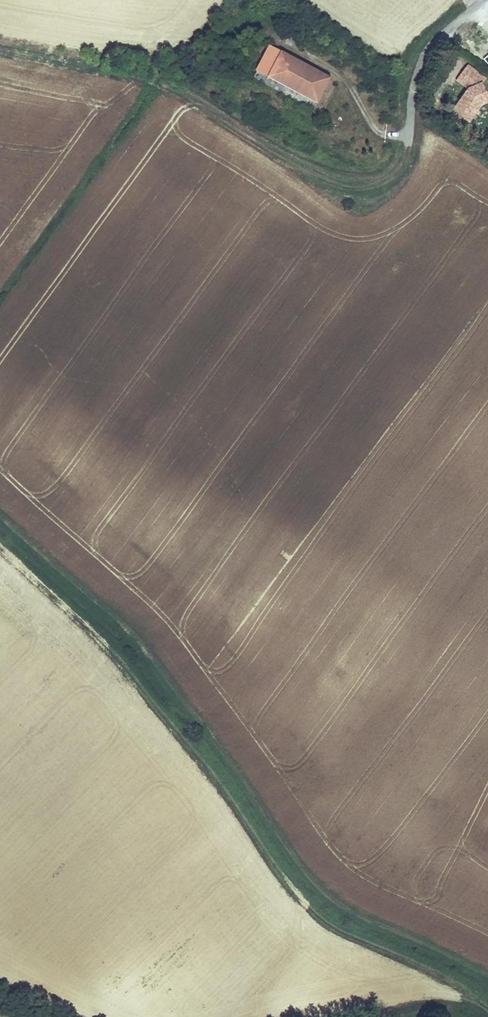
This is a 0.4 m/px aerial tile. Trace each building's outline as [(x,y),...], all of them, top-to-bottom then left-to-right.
[(266,51),(256,71),(267,76),(264,83),(313,107),(326,81),(266,51)] [(487,99),(487,91),(481,86),(487,77),(468,63),(456,80),(467,88),(452,109),(471,122),(487,99)] [(253,78),(264,83),(267,76),(256,71),(253,78)]
